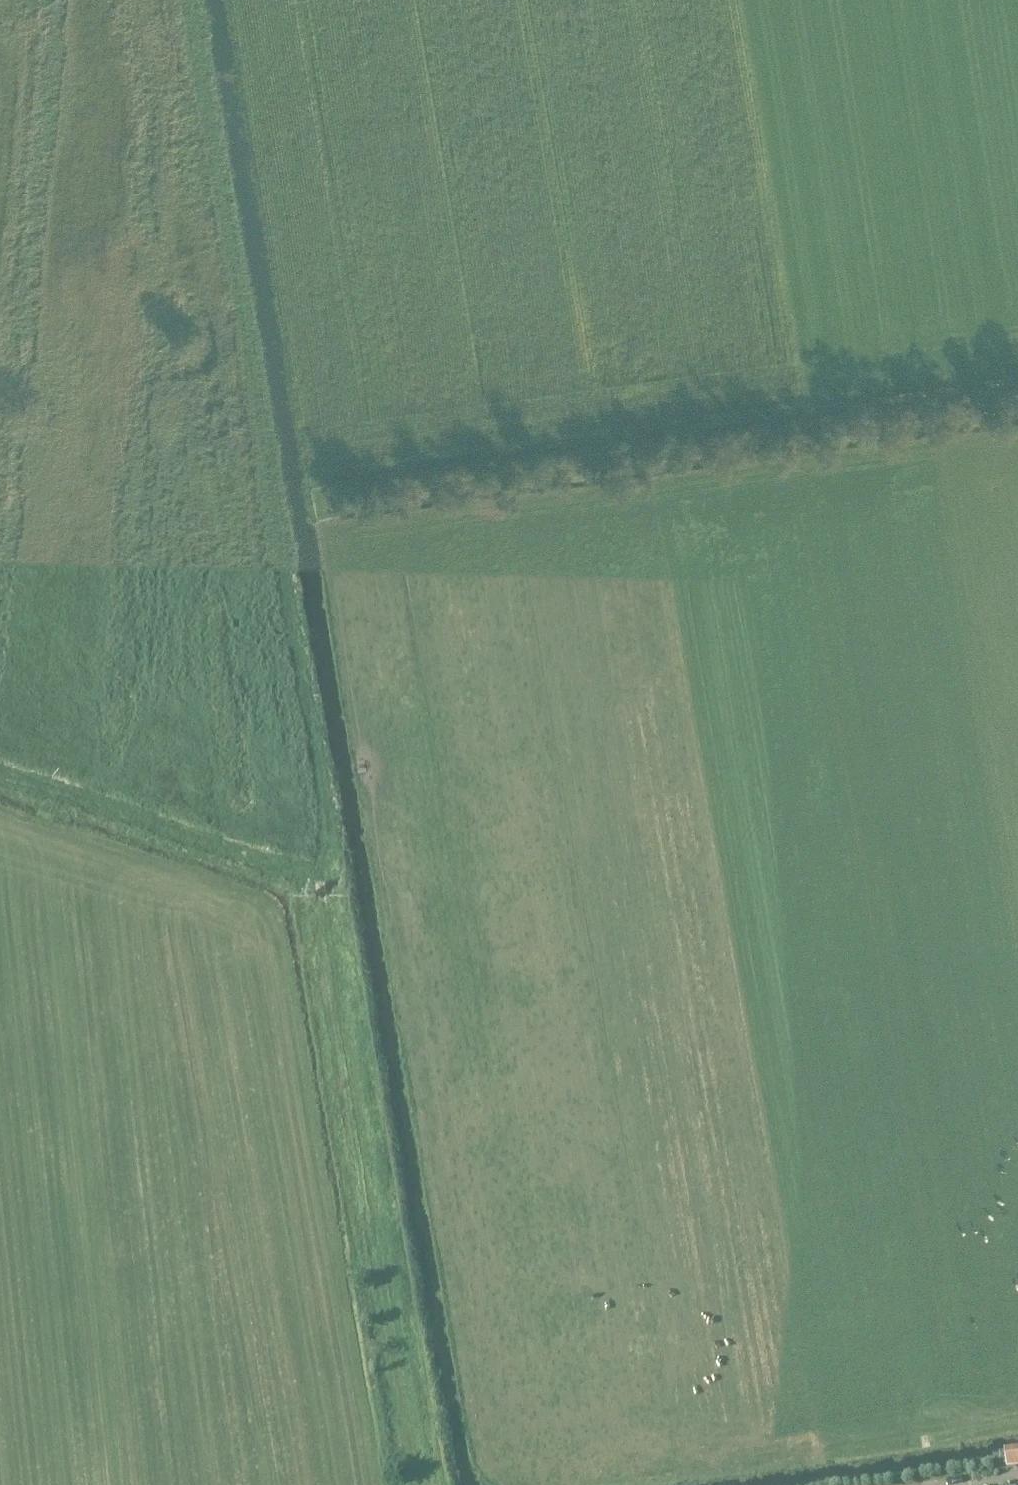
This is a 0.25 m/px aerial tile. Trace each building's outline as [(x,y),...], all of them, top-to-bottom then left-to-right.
[(1004,1453),(1006,1468),(1017,1467),(1017,1451),(1004,1453)]
